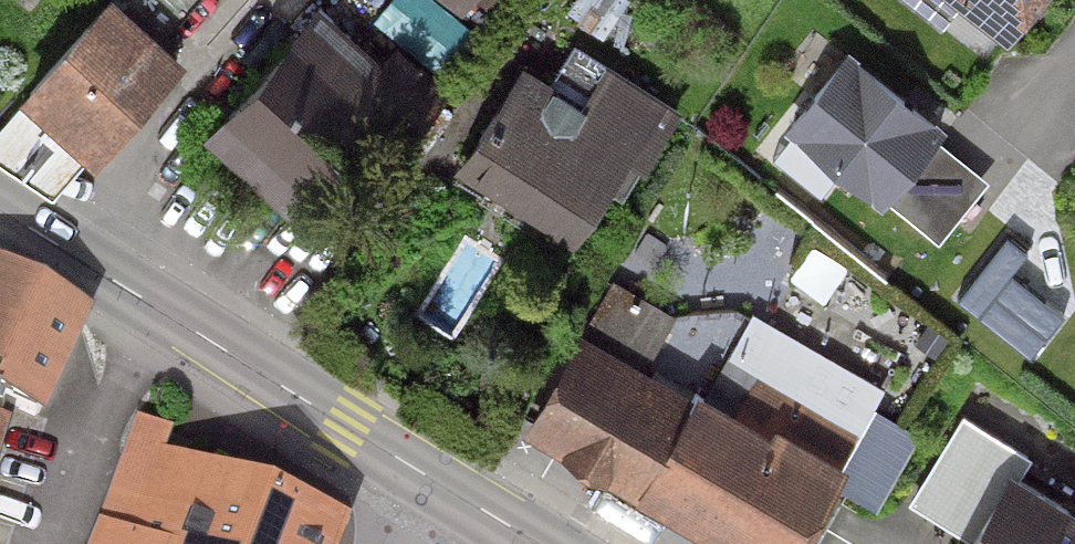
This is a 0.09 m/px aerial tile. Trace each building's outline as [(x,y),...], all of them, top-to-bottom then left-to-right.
[(119,0),(104,0),(33,82),(95,136),(173,46),(119,0)] [(1009,51),(1051,0),(945,0),(1009,51)] [(413,108),(316,25),(214,144),(312,227),(413,108)] [(551,83),(522,65),(451,180),(572,255),(629,165),(646,175),(683,115),(573,47),(551,83)] [(947,134),(850,55),(784,136),(882,215),(889,207),(939,144),(947,134)] [(990,184),(939,144),(889,207),(940,247),(990,184)] [(1007,241),(958,303),(1031,360),(1064,319),(1014,279),(1029,259),(1007,241)] [(0,278),(0,392),(5,394),(0,405),(0,418),(49,441),(103,326),(0,278)] [(682,388),(581,337),(537,424),(637,475),(682,388)] [(704,391),(653,487),(762,543),(792,543),(836,460),(704,391)] [(971,543),(972,543),(1012,478),(1025,458),(962,420),(909,506),(971,543)] [(332,517),(157,454),(124,543),(322,543),(332,517)] [(1012,478),(972,543),(1074,543),(1074,517),(1012,478)]
